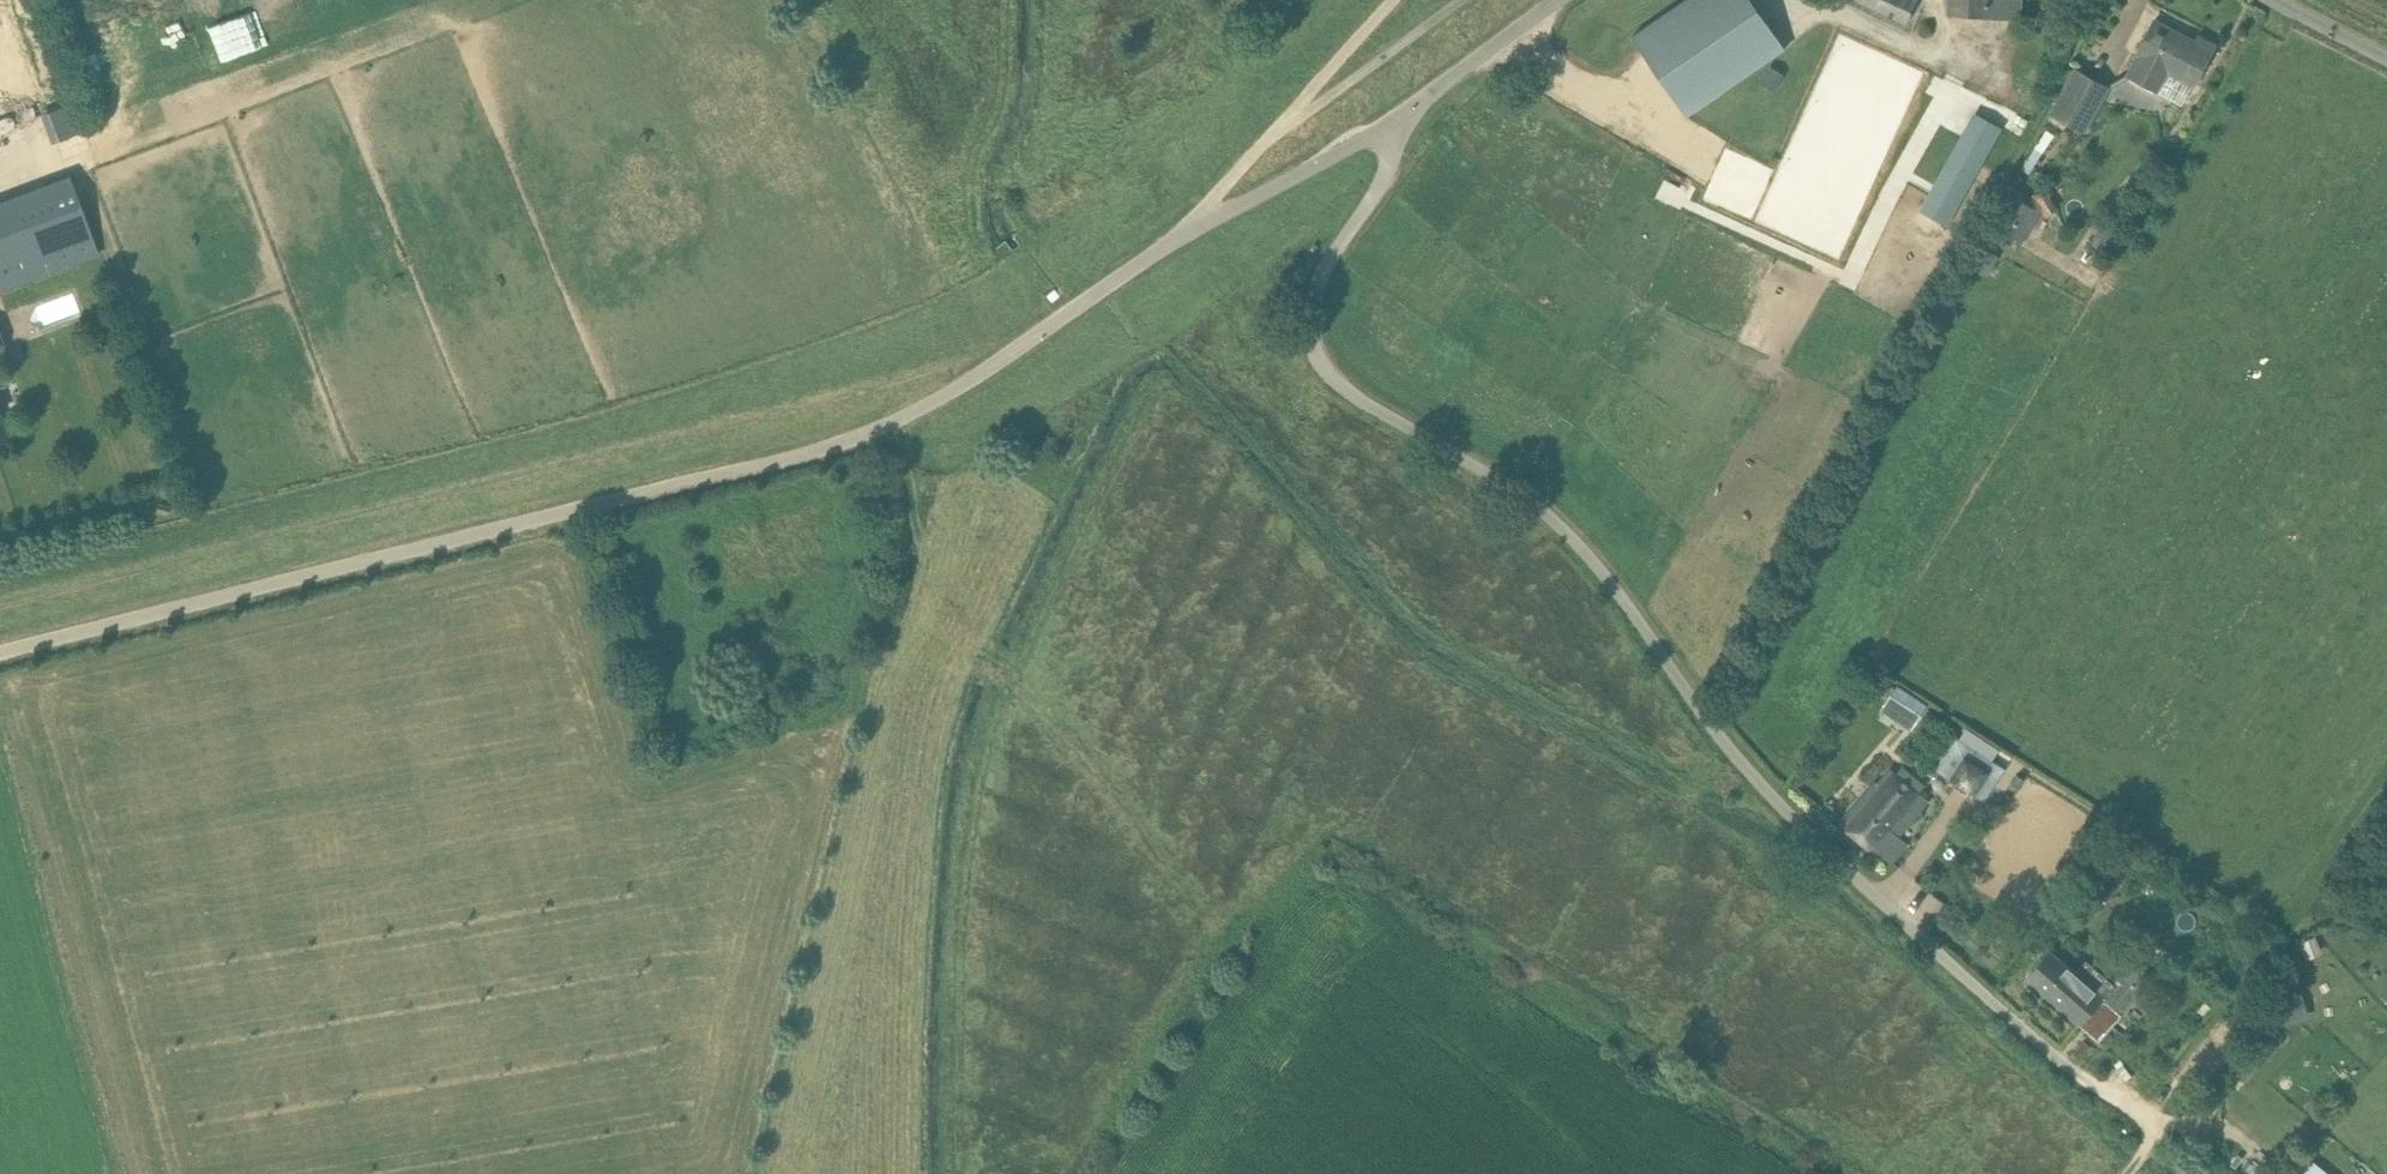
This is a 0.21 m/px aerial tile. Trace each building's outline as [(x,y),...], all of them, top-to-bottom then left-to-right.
[(1688,117),(1787,50),(1753,0),(1685,0),(1633,35),(1688,117)] [(1907,23),(1918,0),(1858,0),(1907,23)] [(2011,19),(2023,20),(2025,0),(1951,0),(1950,14),(2011,19)] [(32,107),(0,2),(0,117),(32,107)] [(2169,69),(2194,83),(2211,51),(2155,21),(2127,76),(2158,92),(2169,69)] [(2112,87),(2076,67),(2050,112),(2086,133),(2112,87)] [(36,110),(43,140),(77,132),(71,103),(36,110)] [(1975,111),(1966,128),(1994,143),(2002,127),(1975,111)] [(101,251),(102,250),(72,173),(0,201),(0,287),(1,289),(101,251)] [(2017,243),(2032,209),(2009,199),(1994,233),(2017,243)] [(1984,231),(1979,240),(1998,250),(2002,241),(1984,231)] [(1964,267),(1985,274),(1992,253),(1971,245),(1964,267)] [(1874,678),(1870,695),(1884,698),(1888,682),(1874,678)] [(1897,688),(1888,703),(1916,721),(1926,705),(1898,686),(1897,688)] [(1936,770),(1975,794),(1996,760),(1957,736),(1936,770)] [(1898,835),(1928,799),(1892,769),(1879,784),(1877,782),(1841,822),(1879,854),(1881,851),(1893,861),(1907,843),(1898,835)] [(2027,977),(2100,1040),(2152,981),(2131,964),(2114,984),(2087,961),(2077,973),(2050,950),(2027,977)] [(2290,996),(2271,1003),(2278,1027),(2298,1020),(2290,996)] [(2292,1173),(2331,1173),(2308,1155),(2292,1173)]
